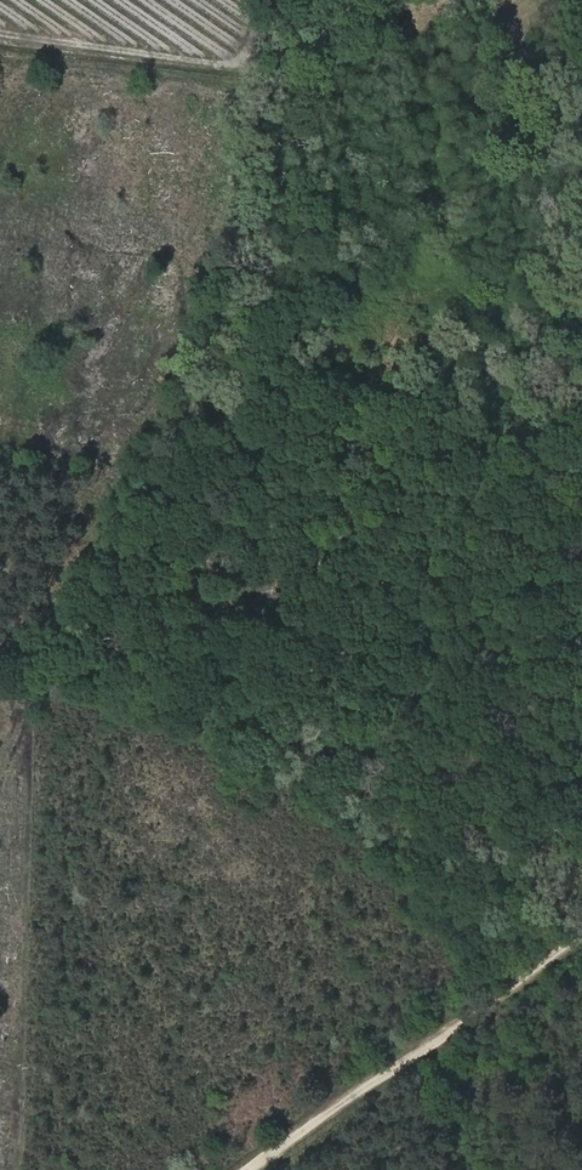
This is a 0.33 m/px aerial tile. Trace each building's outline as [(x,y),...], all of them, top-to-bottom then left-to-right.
[(480,314),(492,309),(489,301),(477,305),(480,314)]
